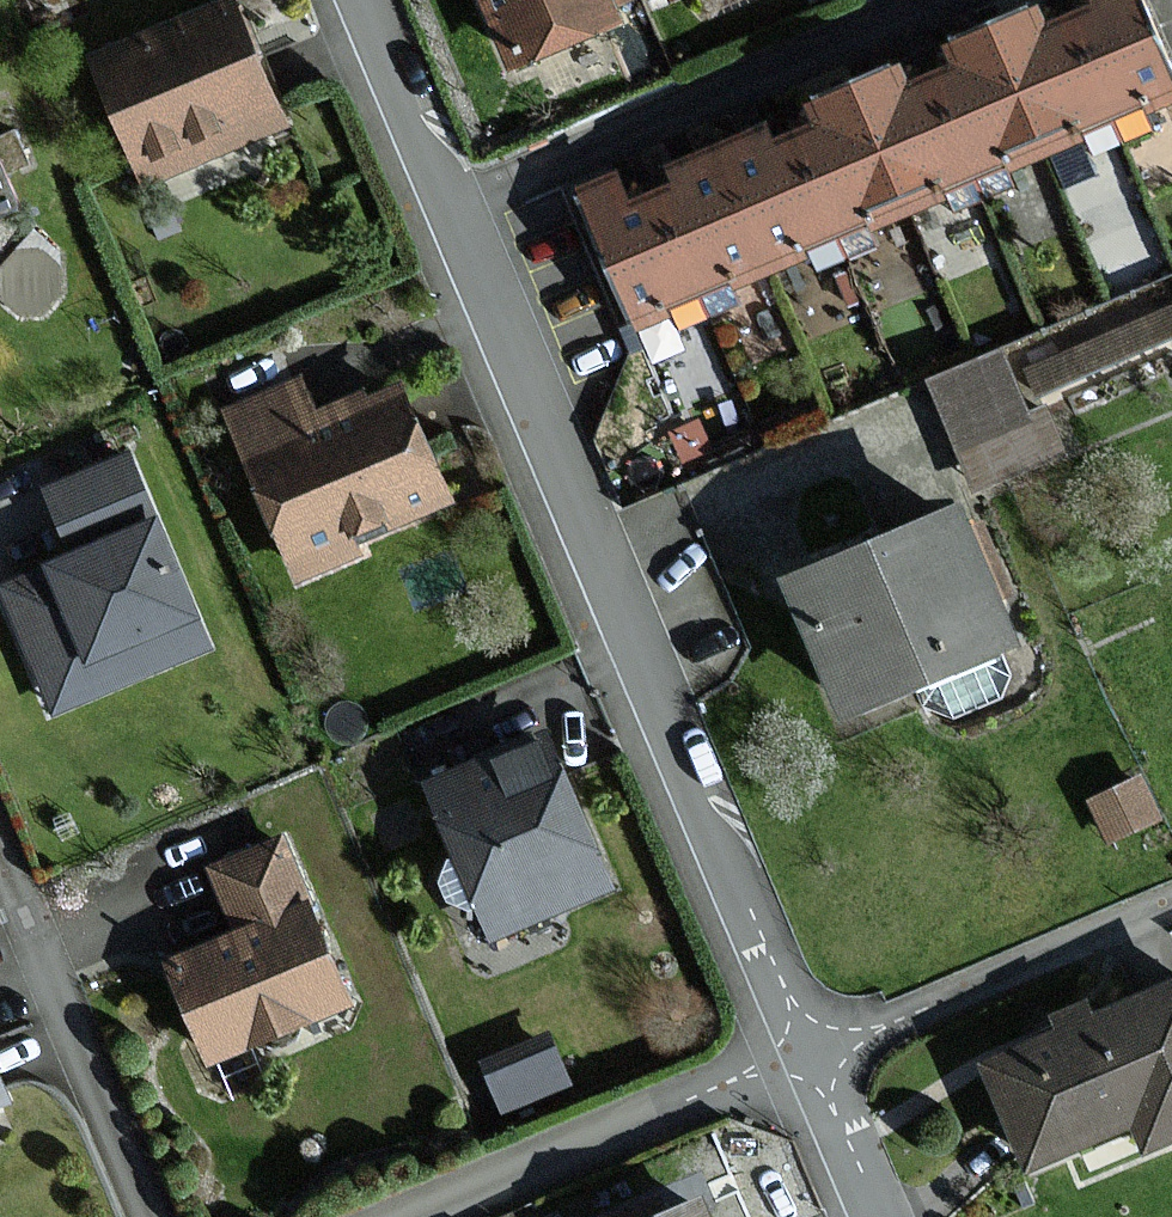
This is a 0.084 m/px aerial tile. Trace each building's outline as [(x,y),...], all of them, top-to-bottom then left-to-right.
[(612,6),(609,0),(485,0),(512,64),(618,20),(612,6)] [(1053,0),(1051,0),(986,29),(1040,151),(1107,122),(1053,0)] [(1133,0),(1053,0),(1107,122),(1171,94),(1171,89),(1133,0)] [(287,132),(232,2),(92,60),(146,190),(287,132)] [(973,181),(1040,151),(986,29),(919,58),(973,181)] [(973,181),(919,58),(852,87),(906,210),(973,181)] [(839,239),(906,210),(852,87),(785,116),(839,239)] [(839,239),(785,116),(718,145),(772,268),(839,239)] [(651,175),(706,297),(772,268),(718,145),(651,175)] [(0,171),(0,215),(15,209),(0,171)] [(585,204),(639,327),(706,297),(651,175),(585,204)] [(1027,416),(1001,351),(932,379),(976,487),(1061,452),(1043,410),(1027,416)] [(455,509),(404,389),(369,404),(365,394),(319,413),(306,383),(226,416),(299,591),(386,554),(380,540),(455,509)] [(213,650),(137,457),(48,491),(72,553),(45,564),(47,571),(5,587),(54,712),(213,650)] [(1016,637),(962,515),(799,586),(853,708),(1016,637)] [(610,888),(547,740),(429,790),(493,938),(610,888)] [(347,1003),(280,841),(212,869),(239,935),(169,964),(208,1060),(347,1003)] [(986,1067),(1028,1167),(1134,1122),(1145,1147),(1171,1135),(1171,988),(986,1067)] [(506,1100),(577,1076),(561,1030),(490,1053),(506,1100)] [(704,1200),(663,1216),(710,1216),(704,1200)]
